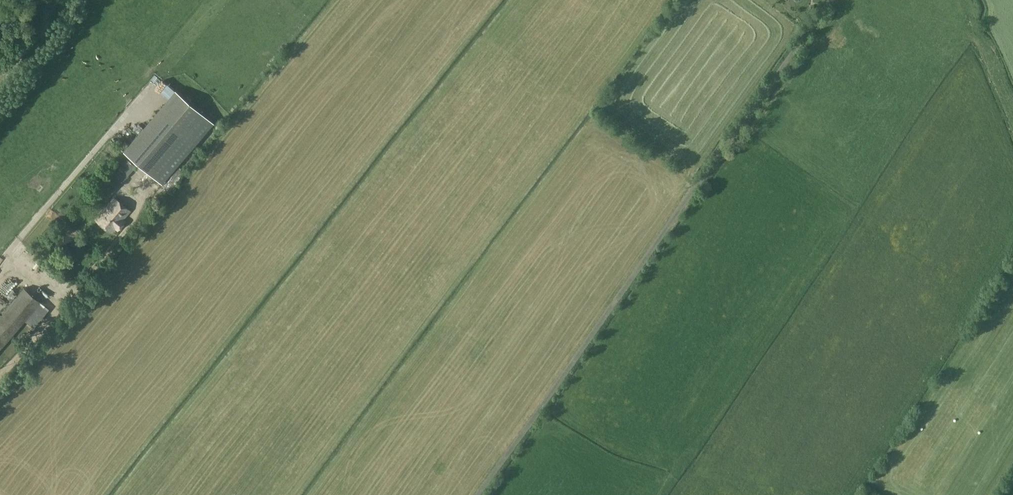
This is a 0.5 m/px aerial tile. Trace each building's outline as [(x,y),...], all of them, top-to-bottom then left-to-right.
[(123,151),(138,164),(161,183),(162,184),(162,183),(163,183),(168,177),(183,159),(187,155),(198,142),(200,139),(207,131),(214,123),(186,99),(176,91),(176,90),(175,90),(175,89),(175,90),(153,115),(150,119),(126,147),(123,151)] [(103,187),(99,192),(106,198),(106,199),(107,199),(113,192),(136,167),(135,166),(128,159),(120,168),(119,168),(119,169),(118,170),(117,171),(115,173),(109,180),(108,181),(107,182),(105,184),(103,187)] [(110,201),(95,220),(98,223),(110,232),(110,233),(111,233),(112,233),(115,229),(117,231),(122,225),(125,222),(126,221),(124,219),(131,211),(114,197),(110,201)] [(4,346),(16,331),(24,322),(25,321),(32,327),(33,328),(34,328),(35,326),(42,318),(49,309),(40,302),(41,301),(32,294),(25,288),(24,287),(21,291),(6,309),(2,314),(0,316),(0,350),(4,346)]
